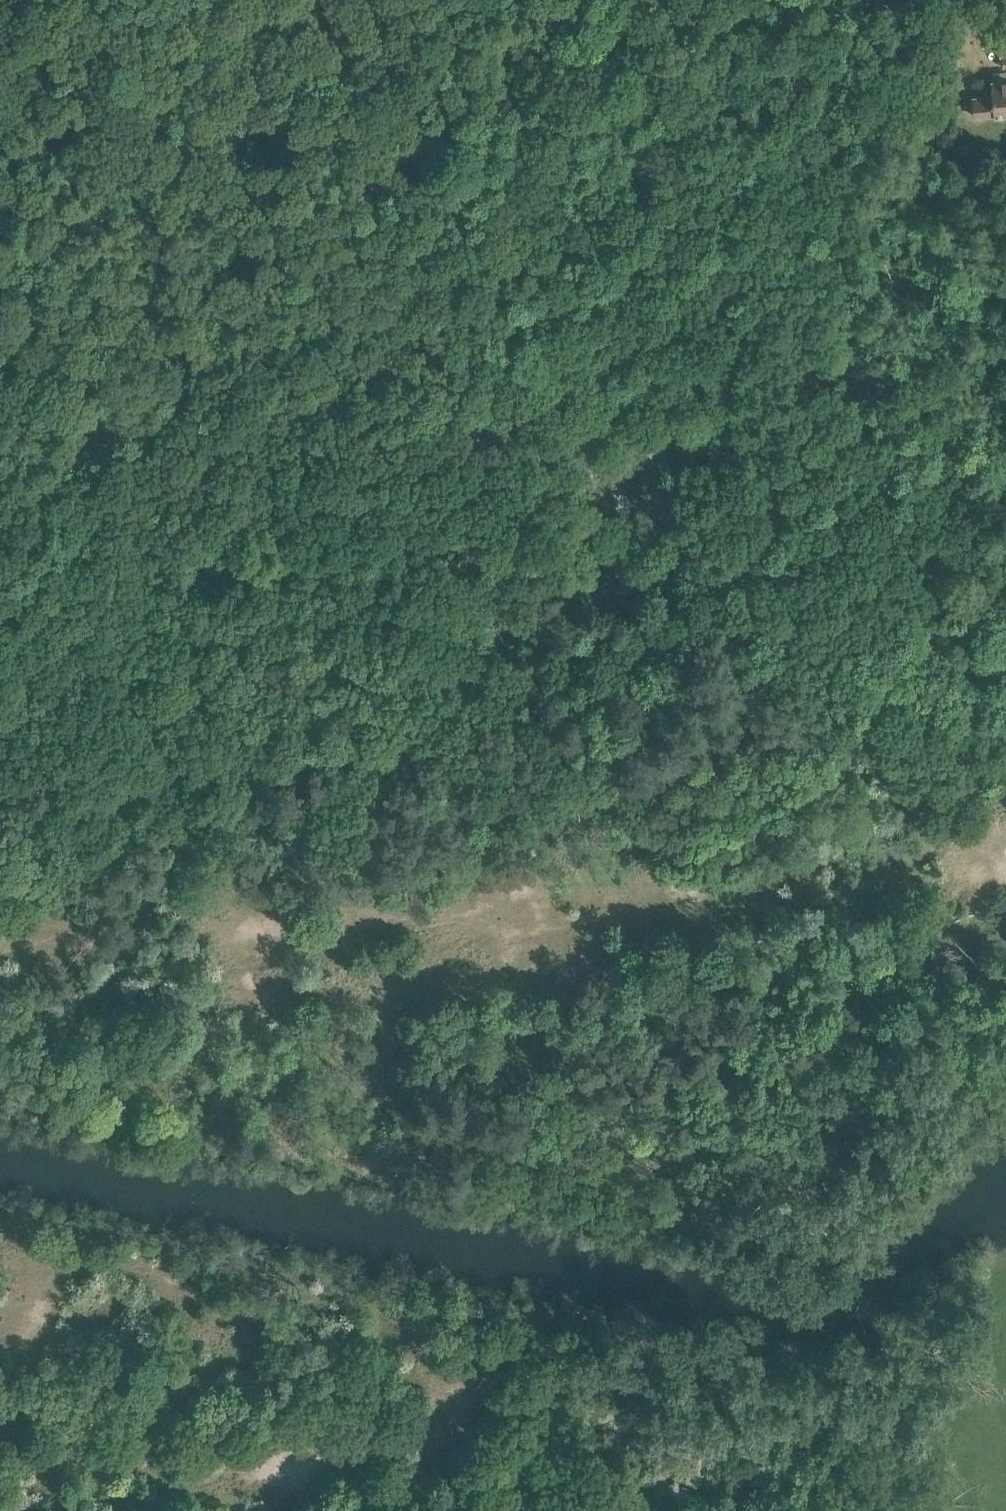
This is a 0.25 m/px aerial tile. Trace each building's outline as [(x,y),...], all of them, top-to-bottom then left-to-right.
[(1005,115),(1005,81),(990,83),(992,97),(972,99),(974,117),(994,115),(994,116),(1005,115)]
